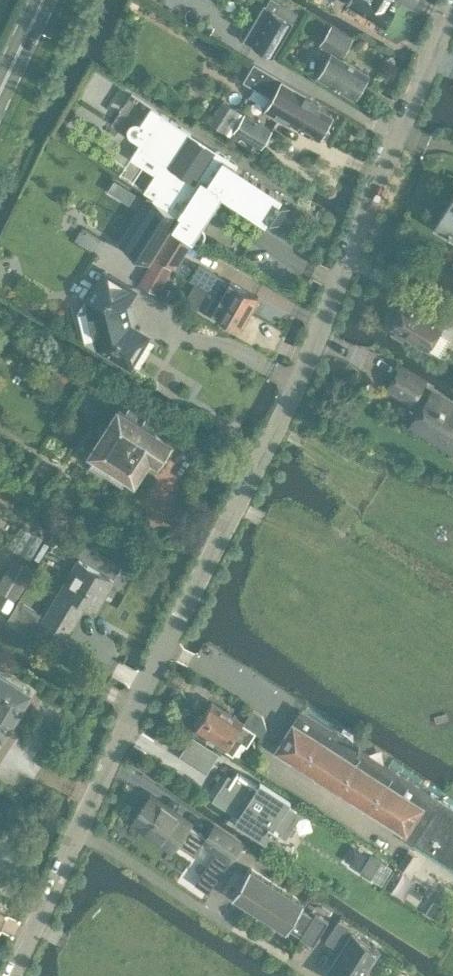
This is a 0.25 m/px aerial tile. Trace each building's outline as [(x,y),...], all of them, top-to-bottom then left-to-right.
[(244,37),(253,43),(254,42),(273,53),(298,10),(281,0),(280,0),(268,0),(266,3),(264,2),(244,37)] [(348,2),(385,23),(394,6),(390,4),(392,0),(349,0),(348,2)] [(369,72),(341,56),(352,36),(331,24),(320,44),(332,50),(317,74),(355,96),(369,72)] [(266,107),(289,121),(291,118),(319,135),(320,134),(326,133),(330,127),(327,122),(333,112),(318,103),(320,100),(254,60),(244,78),(273,96),(266,107)] [(236,107),(223,99),(211,121),(224,128),(236,107)] [(130,126),(130,129),(131,132),(133,134),(141,139),(132,153),(157,169),(144,189),(181,213),(180,214),(172,226),(192,239),(198,240),(203,238),(206,234),(206,228),(203,224),(199,221),(221,188),(267,218),(270,214),(283,222),(294,205),(280,197),(283,193),(237,163),(238,162),(160,111),(152,105),(141,122),(138,121),(135,121),(133,122),(131,124),(130,126)] [(234,129),(262,145),(273,128),(245,112),(234,129)] [(436,224),(452,234),(452,196),(436,224)] [(150,261),(172,226),(180,214),(152,197),(123,244),(150,261)] [(176,267),(191,242),(171,230),(155,255),(176,267)] [(139,281),(157,292),(172,267),(154,256),(139,281)] [(191,277),(190,277),(196,281),(196,280),(212,290),(249,312),(259,296),(231,280),(228,286),(218,281),(222,275),(199,262),(191,277)] [(106,269),(86,300),(92,322),(90,323),(91,327),(93,326),(96,341),(107,347),(106,349),(109,351),(110,349),(129,361),(146,334),(131,325),(125,300),(134,286),(106,269)] [(196,281),(186,298),(207,310),(209,307),(213,309),(212,310),(241,326),(249,312),(212,290),(196,280),(196,281)] [(395,333),(402,337),(405,336),(406,334),(428,347),(444,322),(407,299),(392,325),(396,328),(395,333)] [(415,396),(421,387),(425,379),(402,364),(388,386),(411,401),(415,396)] [(424,402),(411,422),(452,449),(452,404),(431,390),(430,392),(421,387),(415,396),(424,402)] [(166,452),(171,445),(170,439),(168,438),(169,436),(153,425),(155,421),(145,415),(143,419),(136,415),(139,410),(129,404),(126,408),(120,404),(105,427),(103,430),(93,446),(98,450),(91,461),(123,481),(129,470),(135,473),(150,449),(158,454),(166,452)] [(32,569),(12,557),(0,579),(0,590),(16,598),(32,569)] [(86,602),(96,608),(113,578),(79,558),(43,618),(67,633),(86,602)] [(29,635),(42,613),(19,599),(6,621),(29,635)] [(3,735),(32,689),(0,669),(0,733),(3,735)] [(196,726),(228,747),(233,750),(242,737),(247,741),(255,729),(262,734),(267,726),(263,713),(253,707),(244,721),(212,700),(204,714),(200,714),(196,720),(198,723),(196,726)] [(353,743),(299,709),(275,747),(343,792),(342,794),(353,801),(355,799),(394,824),(393,827),(452,865),(452,807),(359,747),(360,745),(357,743),(356,745),(353,743)] [(237,770),(223,794),(246,809),(241,817),(264,833),(268,827),(276,832),(278,830),(283,833),(297,809),(285,801),(288,796),(263,780),(260,785),(237,770)] [(150,795),(134,819),(147,827),(145,830),(164,844),(166,841),(174,845),(177,841),(196,854),(204,842),(229,859),(242,841),(215,823),(207,835),(189,822),(150,795)] [(313,915),(301,907),(304,902),(250,868),(232,895),(286,929),(288,926),(301,934),(300,936),(313,944),(329,919),(316,911),(313,915)] [(339,918),(325,939),(336,946),(349,925),(339,918)] [(365,972),(380,949),(352,932),(327,972),(335,975),(366,975),(365,972)]
